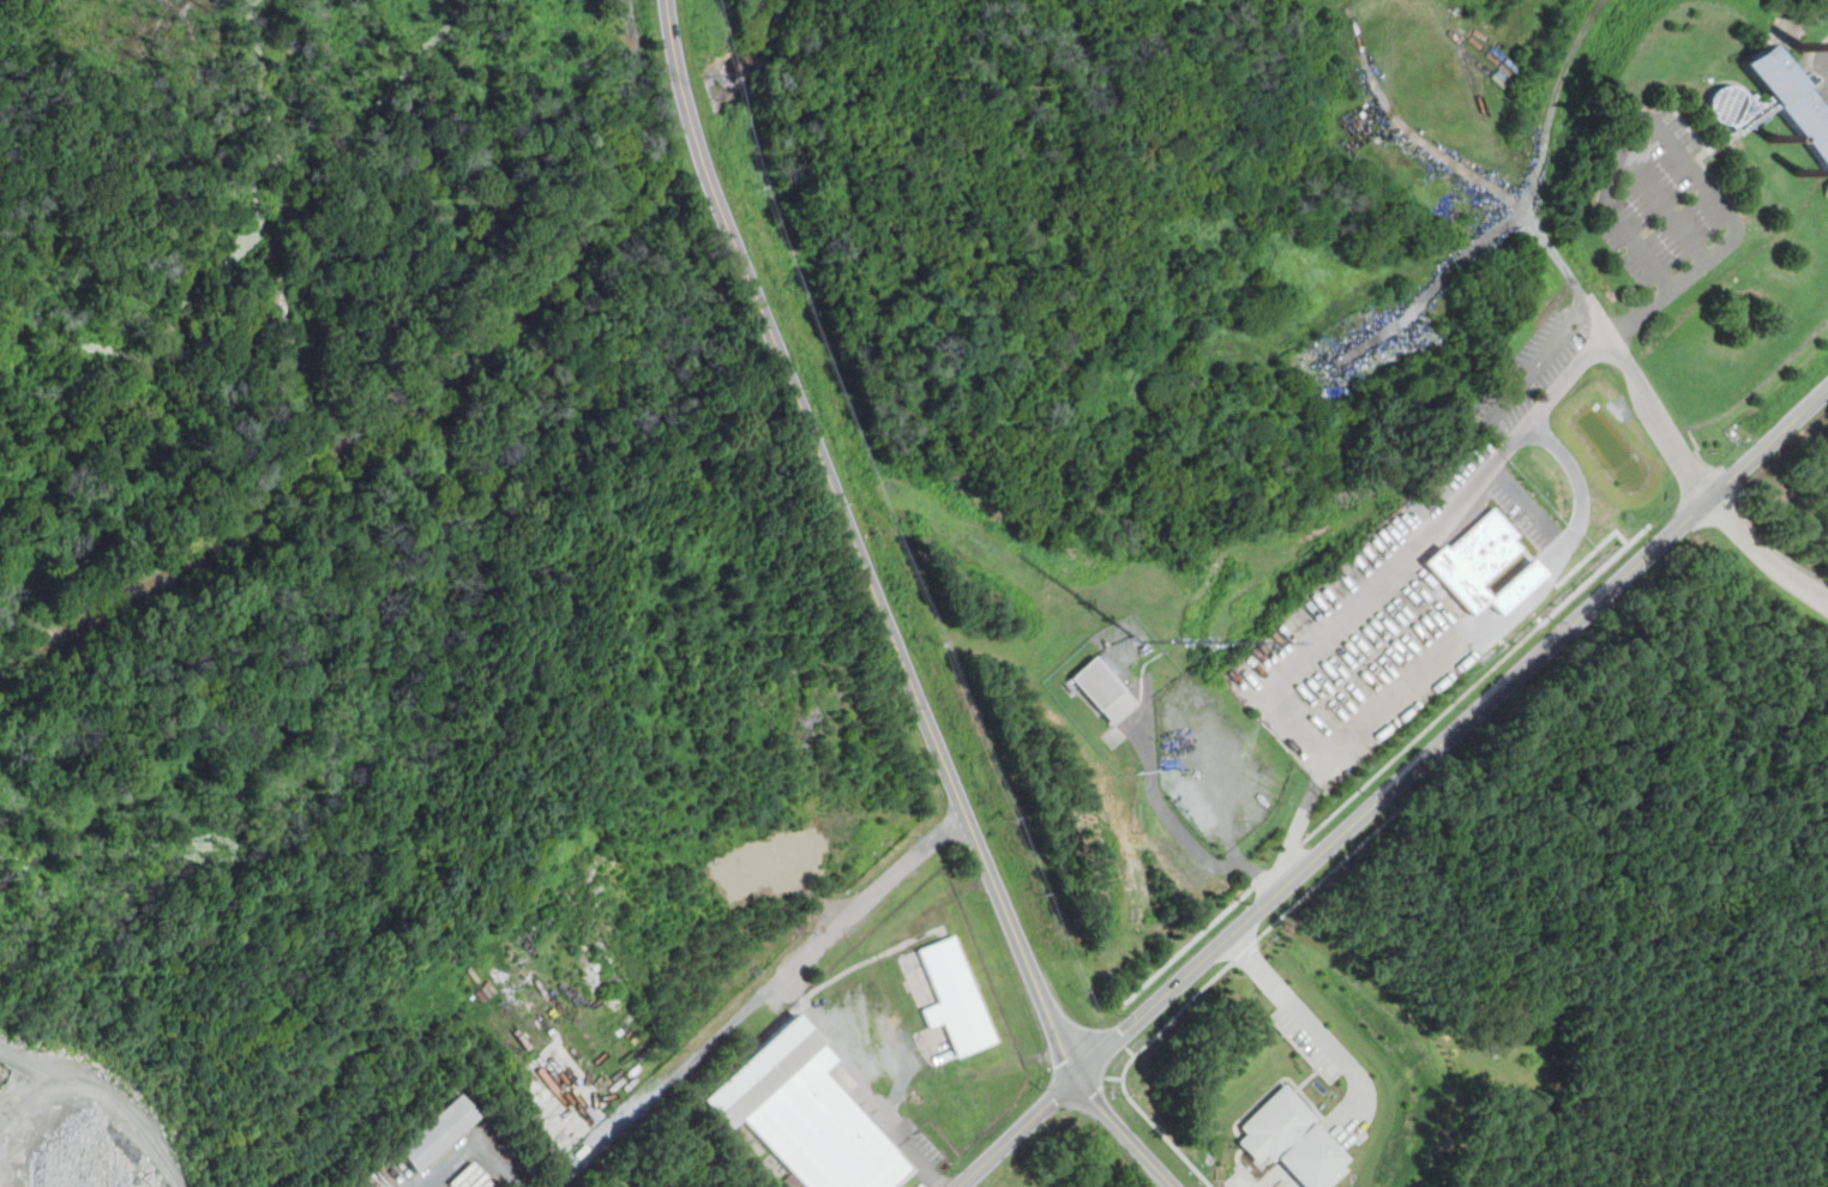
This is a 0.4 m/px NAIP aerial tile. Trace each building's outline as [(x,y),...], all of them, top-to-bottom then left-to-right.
[(1827,177),(1827,122),(1800,85),(1809,79),(1802,70),(1791,77),(1766,41),(1738,61),(1762,94),(1751,101),(1733,78),(1704,98),(1733,137),(1776,106),(1827,177)] [(1445,547),(1442,543),(1421,560),(1469,614),(1489,597),(1478,585),(1526,544),(1492,506),(1445,547)] [(1090,657),(1066,681),(1114,725),(1137,701),(1090,657)] [(954,935),(997,1041),(957,1056),(943,1020),(930,1026),(922,1010),(939,1002),(918,950),(954,935)] [(912,1168),(891,1186),(806,1186),(740,1116),(728,1127),(702,1099),(795,1013),(837,1059),(823,1072),(912,1168)] [(1256,1143),(1247,1150),(1261,1165),(1275,1152),(1305,1186),(1327,1186),(1355,1162),(1287,1084),(1241,1125),(1256,1143)] [(415,1170),(396,1149),(458,1093),(479,1116),(415,1170)]
